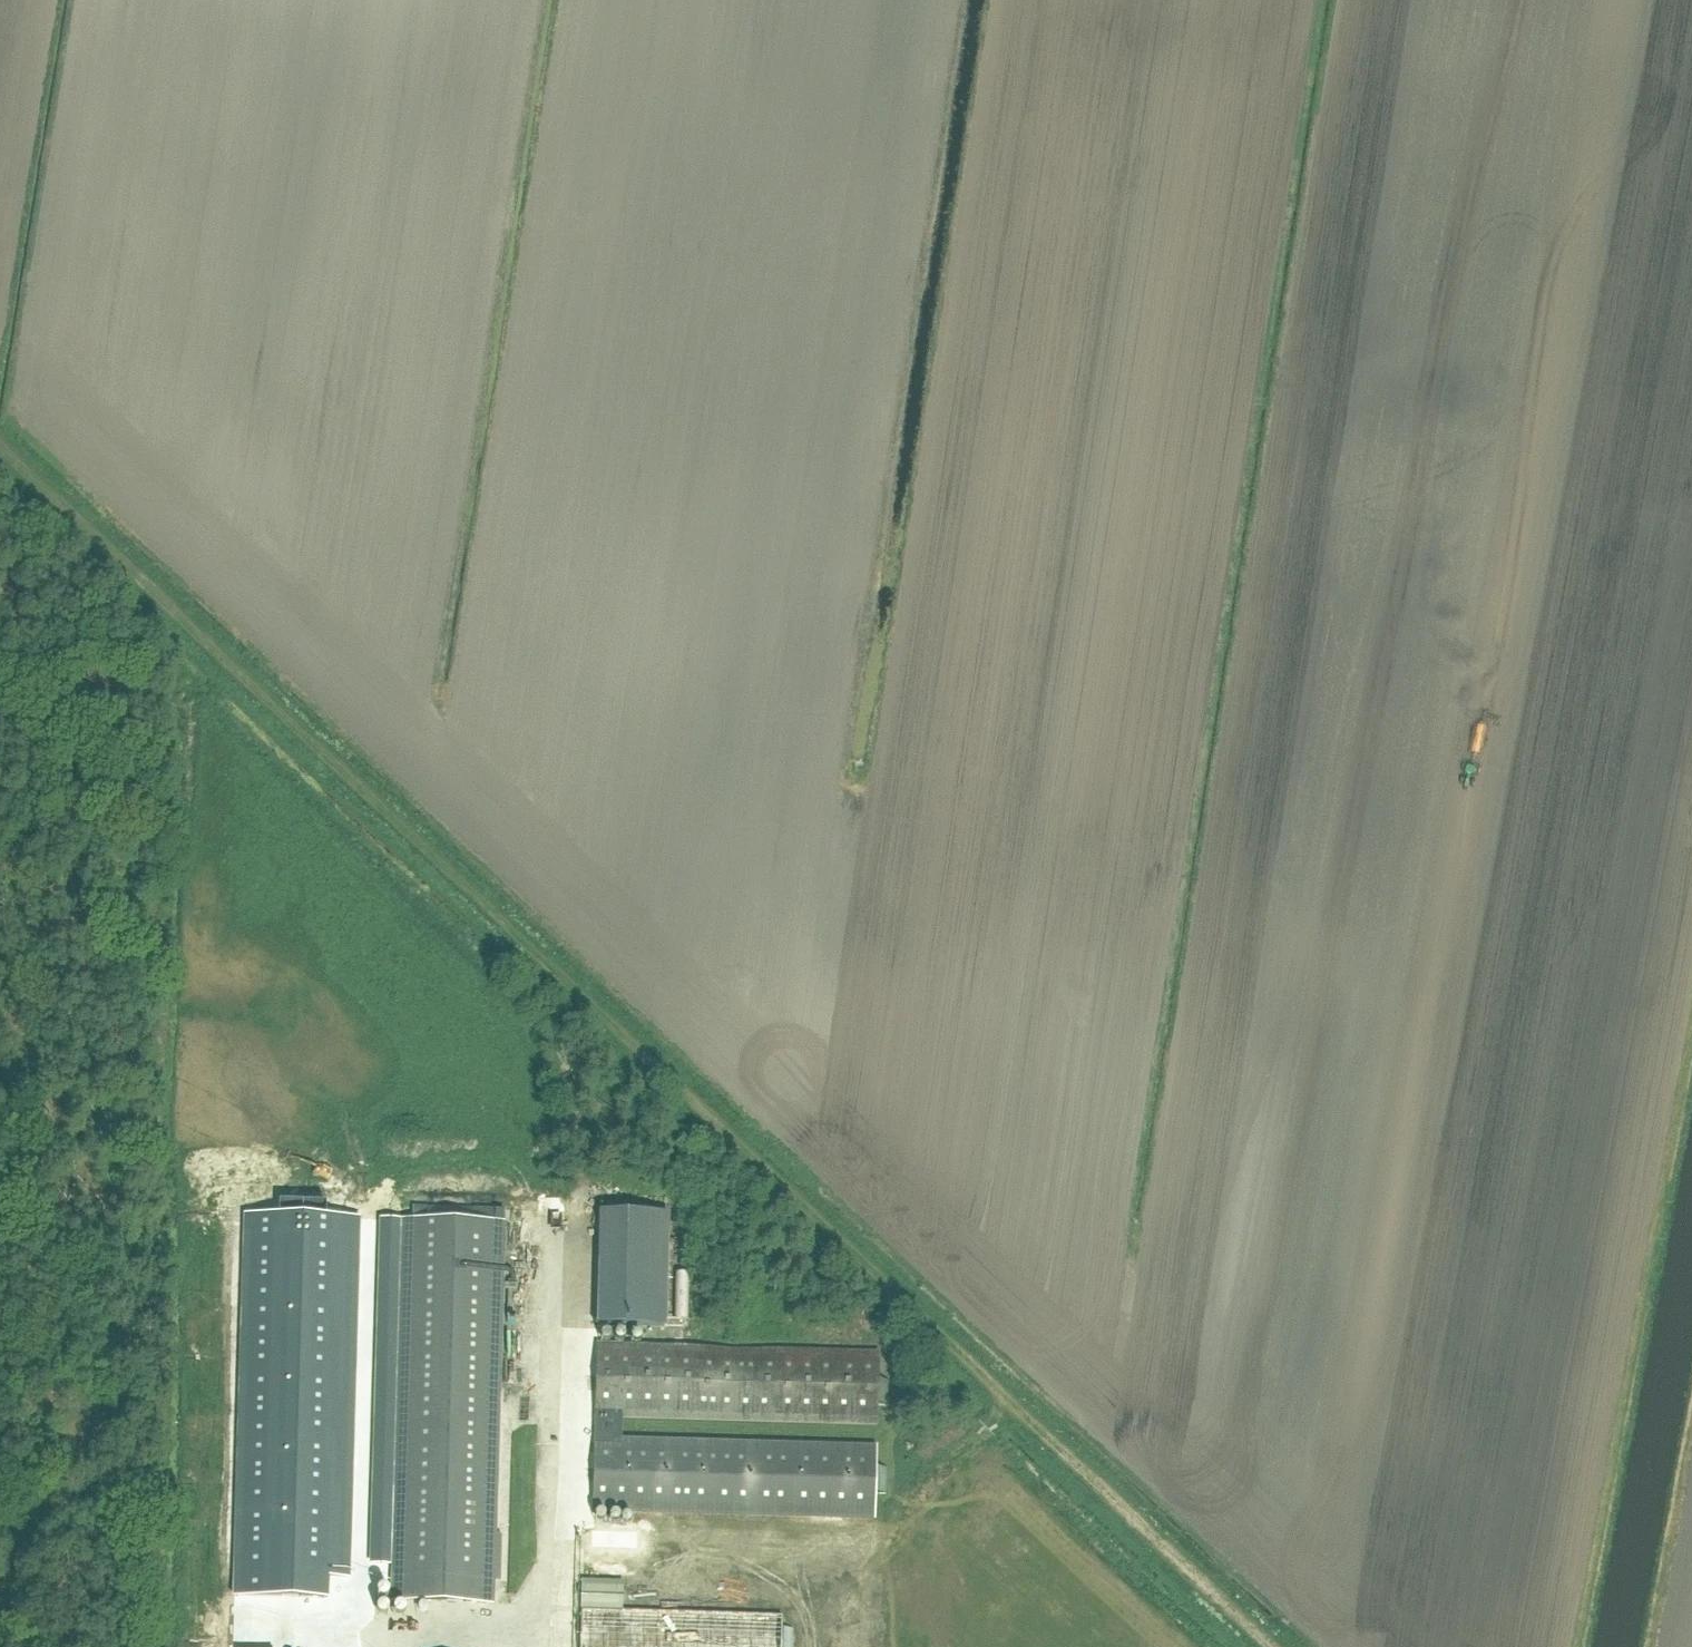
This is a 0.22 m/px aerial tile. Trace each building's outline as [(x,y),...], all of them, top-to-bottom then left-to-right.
[(359,1220),(338,1219),(325,1219),(325,1208),(278,1207),(278,1218),(245,1217),(234,1597),(327,1600),(328,1578),(349,1579),(359,1220)] [(656,1330),(659,1210),(601,1208),(598,1329),(656,1330)] [(503,1224),(403,1221),(392,1579),(391,1602),(491,1605),(503,1224)] [(873,1429),(877,1354),(594,1350),(590,1515),(871,1523),(873,1452),(618,1445),(618,1422),(873,1429)] [(581,1570),(579,1646),(870,1646),(872,1579),(581,1570)]
